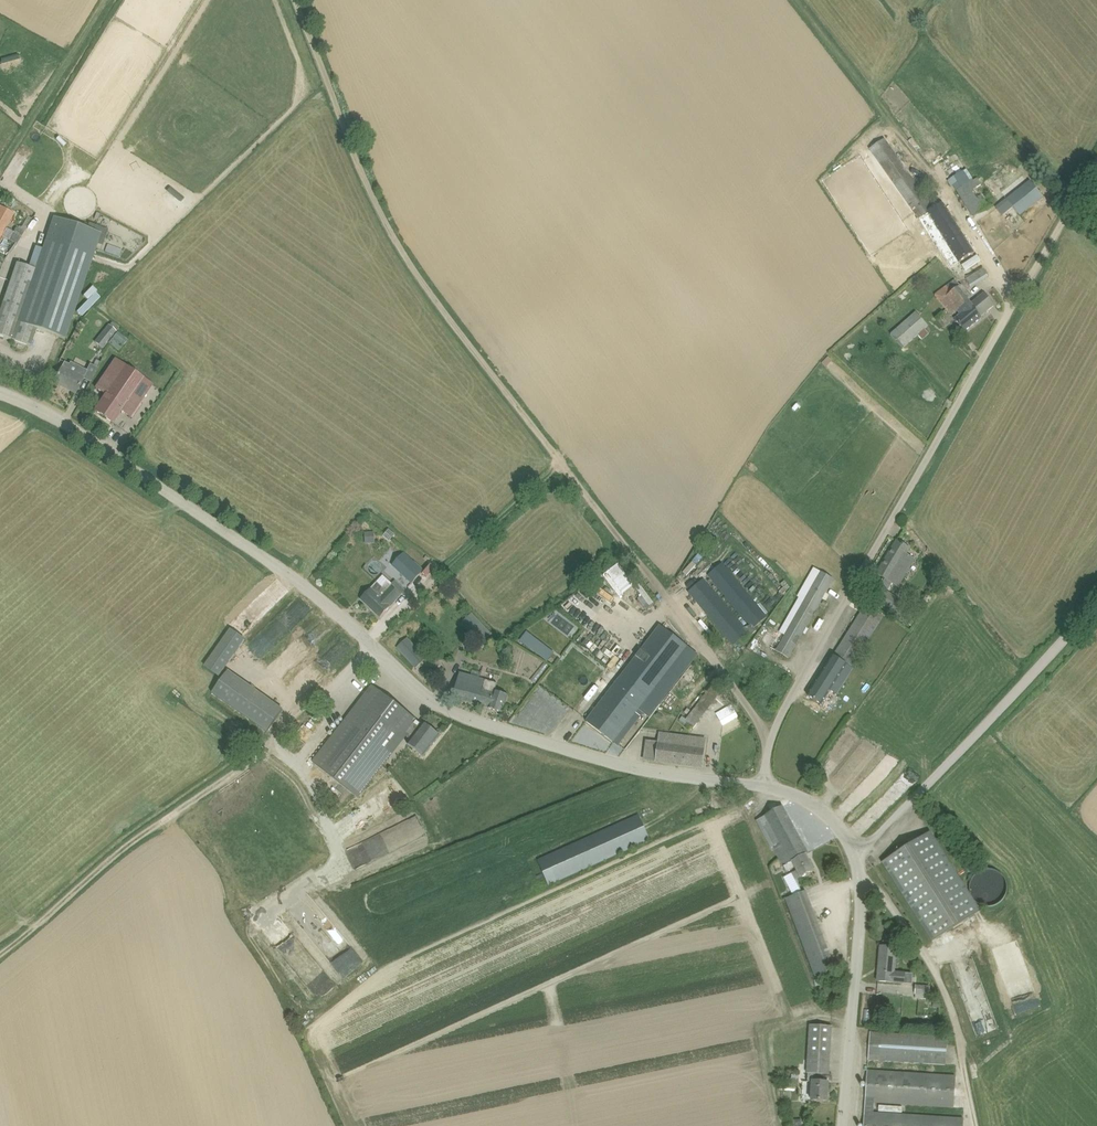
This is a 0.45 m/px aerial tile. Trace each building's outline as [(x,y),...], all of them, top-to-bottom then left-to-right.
[(2,64),(19,58),(17,53),(1,58),(2,64)] [(921,218),(935,210),(932,205),(935,203),(926,191),(927,190),(908,163),(904,166),(884,139),(870,149),(904,195),(911,204),(905,208),(910,215),(916,211),(921,218)] [(973,217),(993,205),(981,186),(985,184),(980,176),(974,180),(966,169),(949,180),(973,217)] [(55,178),(48,189),(53,193),(60,182),(55,178)] [(1005,224),(1019,213),(1020,215),(1043,196),(1030,180),(1006,198),(1008,201),(995,212),(1005,224)] [(944,204),(935,210),(921,218),(933,237),(944,254),(946,253),(952,266),(974,253),(944,204)] [(6,227),(14,213),(0,205),(0,206),(0,224),(6,227)] [(101,233),(54,217),(36,269),(17,263),(0,312),(0,336),(30,346),(36,329),(65,339),(101,233)] [(16,228),(14,232),(22,236),(24,232),(16,228)] [(18,242),(22,236),(14,232),(11,238),(18,242)] [(966,277),(970,284),(988,275),(984,268),(966,277)] [(920,283),(915,277),(909,282),(909,283),(914,288),(920,283)] [(994,305),(985,293),(984,293),(972,303),(969,299),(972,297),(962,284),(960,286),(954,279),(935,295),(952,316),(957,312),(959,315),(955,319),(965,332),(982,318),(980,316),(994,305)] [(890,334),(903,349),(928,326),(916,312),(890,334)] [(94,342),(95,342),(101,347),(98,355),(102,357),(103,355),(101,353),(117,332),(116,331),(119,328),(112,322),(110,325),(108,324),(94,342)] [(116,359),(113,363),(96,388),(106,395),(95,411),(113,423),(121,410),(130,417),(152,384),(116,359)] [(76,393),(84,377),(88,371),(71,362),(69,364),(65,362),(54,382),(76,393)] [(898,540),(894,547),(878,574),(884,578),(871,597),(890,609),(899,615),(905,605),(896,599),(897,598),(887,591),(892,583),(899,587),(916,559),(907,554),(911,549),(898,540)] [(392,565),(412,584),(423,572),(403,554),(392,565)] [(770,647),(789,658),(838,571),(818,559),(797,597),(798,598),(770,647)] [(603,573),(617,596),(632,586),(618,564),(603,573)] [(708,576),(749,624),(753,629),(754,628),(767,617),(722,564),(708,576)] [(757,631),(754,628),(753,629),(749,624),(745,627),(704,579),(688,593),(733,646),(748,633),(751,637),(757,631)] [(391,586),(390,585),(387,583),(383,587),(377,582),(361,600),(370,608),(370,609),(379,617),(380,618),(401,596),(401,595),(405,591),(395,581),(391,586)] [(833,657),(851,669),(884,617),(865,605),(833,657)] [(482,644),(493,634),(473,613),(462,623),(482,644)] [(619,745),(653,699),(661,705),(699,655),(659,625),(587,721),(619,745)] [(205,666),(220,676),(245,640),(230,629),(205,666)] [(522,643),(529,648),(536,639),(527,632),(520,641),(522,643)] [(421,644),(416,648),(407,639),(397,648),(415,667),(425,658),(424,657),(428,652),(421,644)] [(852,669),(851,669),(833,657),(808,696),(822,705),(830,691),(837,695),(852,669)] [(267,731),(282,707),(224,670),(209,694),(267,731)] [(489,708),(503,713),(508,695),(496,692),(498,684),(486,681),(486,680),(479,678),(481,673),(473,670),(472,676),(460,673),(453,697),(488,709),(489,708)] [(405,734),(412,739),(423,725),(374,687),(314,764),(357,796),(382,764),(405,734)] [(708,690),(684,721),(693,728),(717,697),(708,690)] [(730,704),(716,712),(723,724),(737,716),(730,704)] [(423,725),(412,739),(408,744),(424,757),(440,736),(424,723),(423,725)] [(662,734),(649,731),(645,759),(702,767),(704,748),(688,746),(688,736),(662,734)] [(809,854),(783,806),(765,816),(757,820),(772,849),(773,848),(787,873),(795,868),(797,872),(792,874),(796,880),(801,878),(815,870),(807,855),(809,854)] [(549,885),(650,840),(639,815),(538,860),(549,885)] [(418,817),(395,824),(401,845),(425,838),(418,817)] [(981,912),(974,900),(930,832),(897,853),(883,862),(933,942),(981,912)] [(789,907),(809,900),(806,891),(786,899),(789,907)] [(895,972),(898,948),(881,946),(878,981),(904,984),(905,973),(895,972)] [(931,999),(932,996),(930,996),(930,986),(916,985),(916,998),(931,999)] [(830,1075),(832,1026),(810,1025),(807,1074),(808,1074),(808,1081),(812,1082),(811,1100),(828,1101),(829,1083),(822,1082),(823,1075),(830,1075)] [(946,1065),(948,1038),(870,1032),(869,1060),(946,1065)] [(867,1083),(866,1092),(866,1101),(864,1125),(964,1125),(964,1119),(874,1113),(874,1102),(954,1108),(956,1077),(868,1070),(867,1083)]
